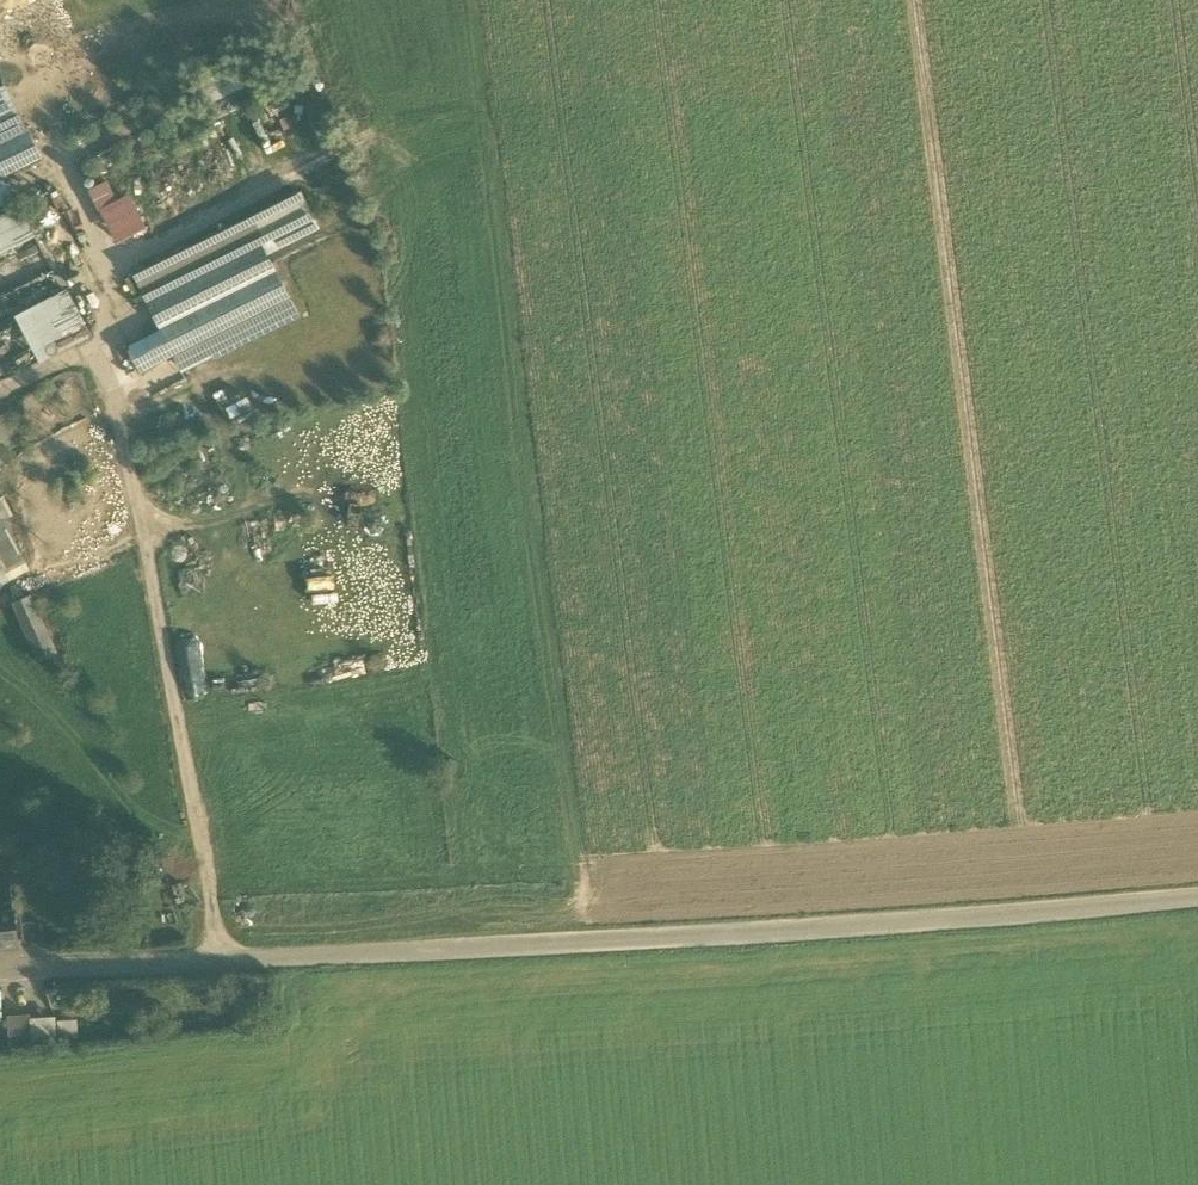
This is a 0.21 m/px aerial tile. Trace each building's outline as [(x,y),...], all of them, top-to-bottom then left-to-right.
[(19,115),(5,84),(0,87),(0,124),(19,115)] [(27,132),(19,115),(0,124),(0,145),(27,132)] [(41,159),(35,148),(27,132),(0,145),(0,179),(41,159)] [(135,275),(149,302),(261,246),(267,257),(322,229),(303,192),(135,275)] [(0,217),(0,254),(35,236),(20,207),(0,217)] [(149,302),(176,356),(288,300),(267,257),(261,246),(149,302)] [(68,289),(15,316),(39,363),(92,336),(68,289)] [(297,317),(288,300),(176,356),(184,373),(297,317)] [(0,584),(30,568),(7,522),(11,520),(1,497),(0,498),(0,583),(0,584)] [(57,654),(31,595),(13,603),(40,662),(57,654)] [(0,914),(0,947),(18,945),(13,913),(0,914)] [(51,1013),(24,1014),(25,1042),(52,1041),(51,1013)] [(6,1043),(25,1042),(24,1014),(4,1015),(6,1043)] [(55,1033),(76,1034),(77,1018),(56,1018),(55,1033)]
